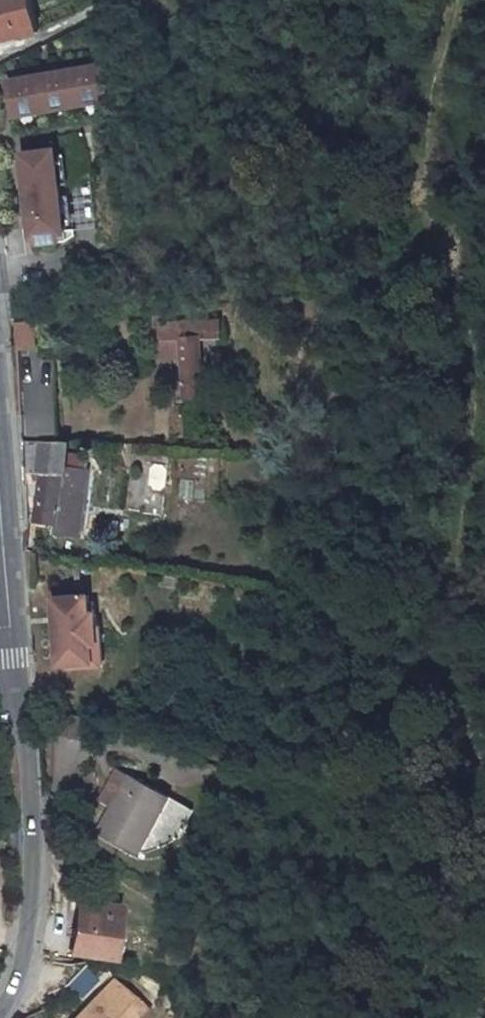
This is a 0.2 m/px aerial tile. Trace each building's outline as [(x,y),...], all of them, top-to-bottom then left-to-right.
[(10,43),(46,33),(37,0),(0,0),(0,2),(10,43)] [(105,67),(11,82),(16,114),(110,100),(105,67)] [(55,150),(25,154),(38,235),(68,231),(55,150)] [(220,319),(159,323),(161,358),(184,357),(185,396),(204,395),(201,337),(221,336),(220,319)] [(17,322),(20,348),(37,346),(34,320),(17,322)] [(32,435),(54,435),(55,354),(34,354),(32,435)] [(219,384),(220,394),(228,393),(227,383),(224,383),(219,384)] [(55,439),(49,439),(45,470),(65,472),(70,440),(55,439)] [(45,470),(43,479),(27,479),(27,497),(35,497),(35,503),(39,503),(36,519),(58,522),(65,472),(45,470)] [(97,591),(52,593),(56,668),(101,665),(97,591)] [(172,807),(133,785),(101,840),(140,863),(172,807)] [(80,902),(77,915),(70,954),(110,962),(118,922),(121,910),(80,902)] [(72,1017),(126,1017),(137,1007),(110,979),(72,1017)]
